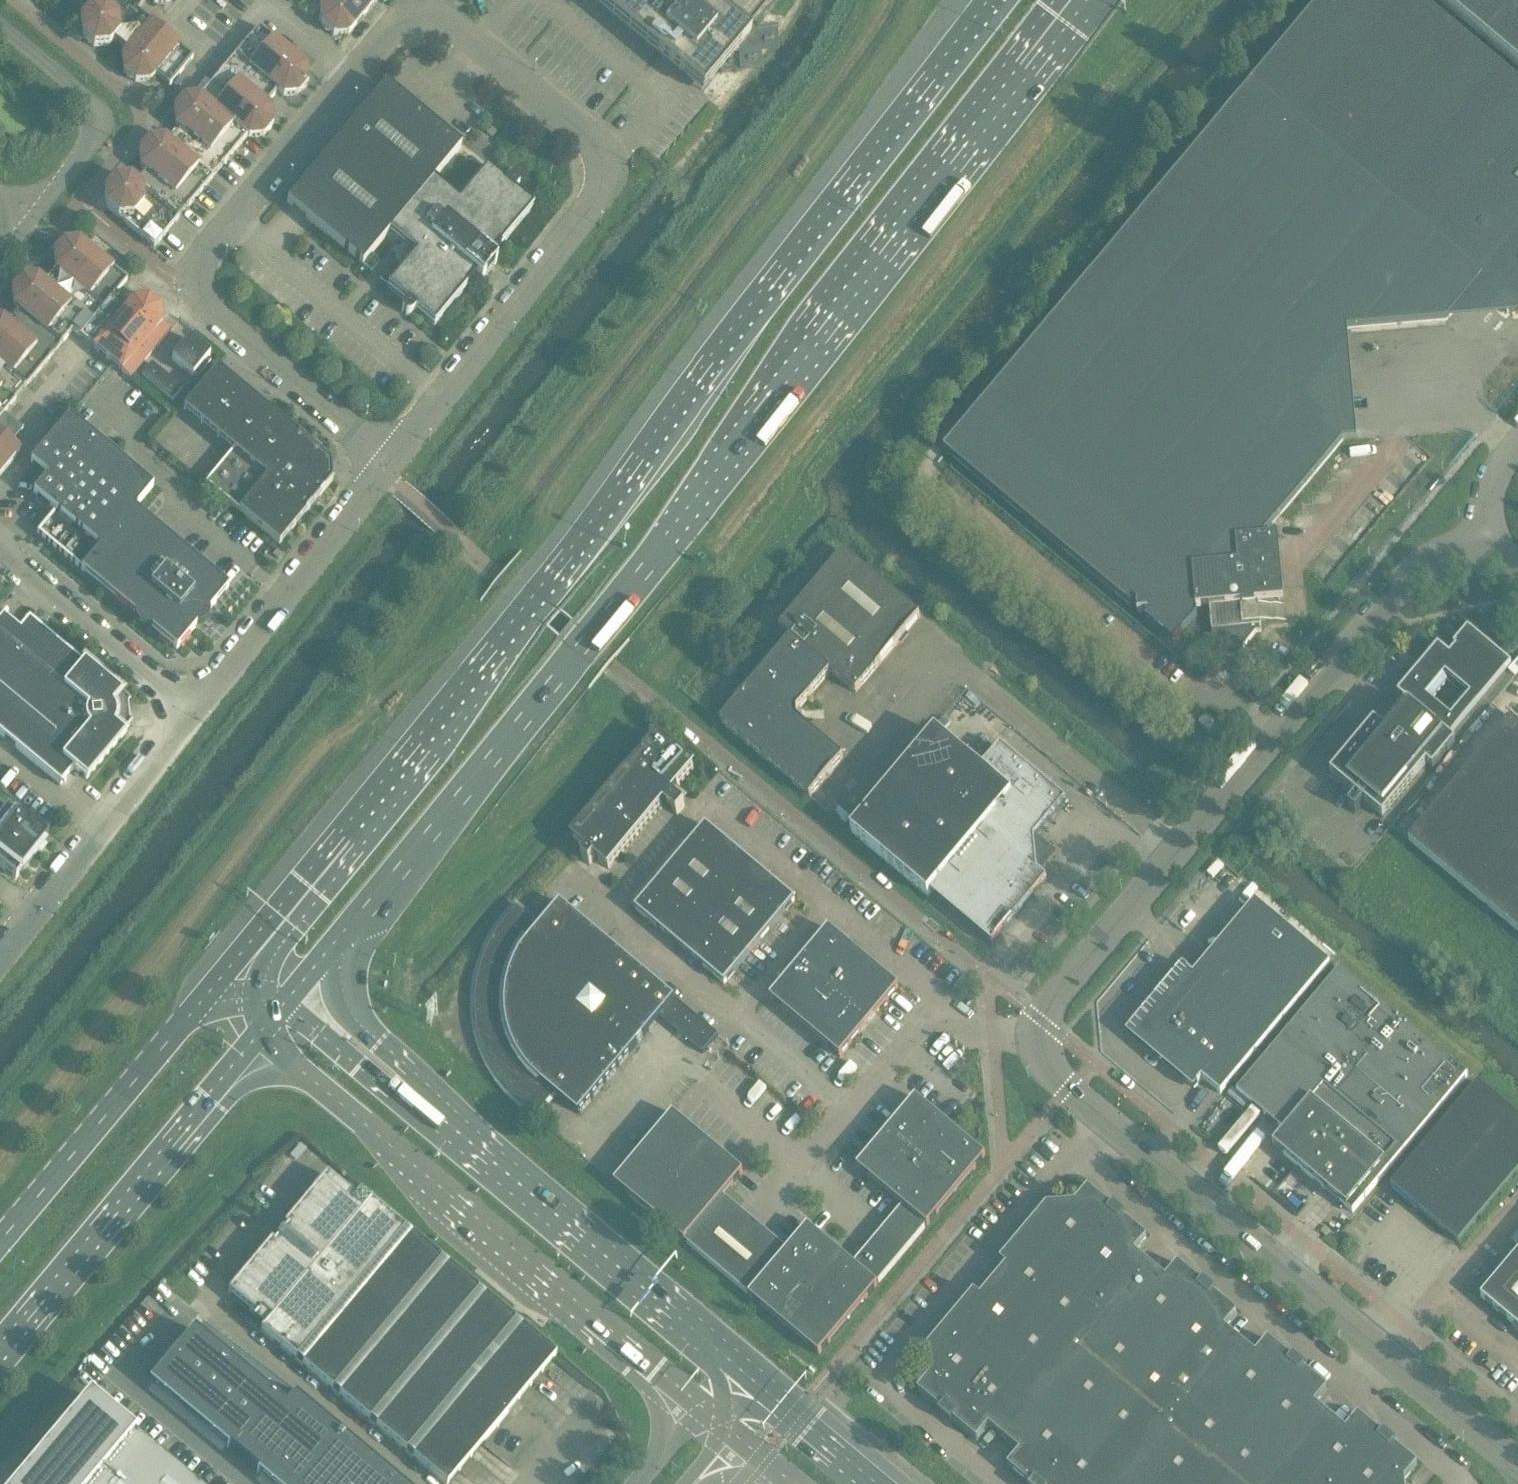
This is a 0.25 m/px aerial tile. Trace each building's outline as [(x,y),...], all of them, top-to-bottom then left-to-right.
[(151,24),(150,23),(150,24),(137,13),(148,0),(113,0),(105,10),(90,11),(80,23),(81,38),(93,48),(109,47),(113,42),(126,52),(122,58),(122,59),(151,24)] [(377,1),(376,0),(317,0),(324,5),(319,11),(321,26),(333,36),(348,35),(377,1)] [(554,3),(579,24),(592,9),(581,0),(556,0),(554,3)] [(592,9),(599,0),(581,0),(592,9)] [(592,9),(617,30),(630,14),(613,0),(599,0),(592,9)] [(630,14),(642,0),(613,0),(630,14)] [(707,25),(743,54),(772,19),(749,0),(728,0),(707,25)] [(1438,0),(1322,0),(1238,101),(1225,116),(1168,184),(1087,281),(944,451),(1130,607),(1137,606),(1137,614),(1146,613),(1146,621),(1168,639),(1174,644),(1197,616),(1197,609),(1210,608),(1212,636),(1205,637),(1205,638),(1212,637),(1213,653),(1242,650),(1243,655),(1244,655),(1244,649),(1256,634),(1262,633),(1262,632),(1260,632),(1260,628),(1261,628),(1261,623),(1260,608),(1259,603),(1284,601),(1283,590),(1278,540),(1278,537),(1274,538),(1265,538),(1265,535),(1343,442),(1343,441),(1334,332),(1447,322),(1512,316),(1517,316),(1517,67),(1438,0)] [(1517,67),(1517,0),(1438,0),(1517,67)] [(554,3),(541,18),(566,39),(579,24),(554,3)] [(541,18),(522,41),(547,62),(566,39),(541,18)] [(193,59),(179,48),(151,24),(122,59),(123,73),(135,83),(150,82),(155,76),(169,88),(193,59)] [(707,25),(691,44),(727,73),(743,54),(707,25)] [(306,68),(258,28),(235,56),(277,92),(282,97),(298,95),(308,83),(306,68)] [(691,44),(675,63),(711,93),(727,73),(691,44)] [(266,105),(277,92),(235,56),(234,57),(224,70),(223,70),(200,97),(200,98),(247,137),(247,138),(248,139),(263,137),(273,125),(272,110),(266,105)] [(675,63),(659,82),(695,112),(711,93),(675,63)] [(433,181),(460,148),(385,85),(286,203),(362,266),(389,234),(414,254),(387,288),(405,303),(402,307),(401,309),(401,311),(402,313),(403,315),(404,316),(406,317),(408,317),(410,316),(412,315),(415,311),(434,327),(476,277),(480,280),(481,281),(482,280),(495,265),(496,264),(496,263),(495,262),(491,258),(533,208),(514,192),(517,189),(518,188),(518,186),(518,184),(518,183),(517,181),(515,180),(513,179),(512,179),(510,179),(509,180),(508,181),(505,184),(486,169),(458,202),(433,181)] [(223,166),(246,138),(247,139),(248,139),(247,138),(247,137),(200,98),(200,97),(199,97),(184,98),(174,110),(175,126),(180,130),(170,143),(212,179),(223,166)] [(188,208),(212,179),(170,143),(164,139),(149,140),(139,152),(140,168),(146,172),(135,185),(177,221),(178,221),(177,220),(188,207),(188,208)] [(177,221),(135,185),(130,180),(114,182),(104,194),(106,209),(154,249),(177,221)] [(127,281),(79,241),(63,243),(55,252),(53,255),(55,270),(55,271),(56,270),(102,310),(115,295),(127,281)] [(56,270),(55,271),(44,283),(37,277),(21,279),(11,291),(13,306),(18,311),(19,310),(61,346),(72,332),(79,338),(102,310),(56,270)] [(170,331),(162,325),(160,309),(148,299),(133,301),(128,306),(115,295),(102,310),(79,338),(80,338),(93,348),(93,349),(129,380),(170,331)] [(61,346),(19,310),(18,311),(7,323),(2,319),(0,319),(0,366),(26,388),(50,359),(61,346)] [(207,360),(209,358),(188,340),(171,361),(192,378),(194,376),(197,378),(210,363),(207,360)] [(182,390),(151,365),(141,377),(171,403),(182,390)] [(26,388),(0,366),(0,419),(15,401),(26,388)] [(330,465),(266,412),(217,370),(183,410),(233,452),(205,485),(279,547),(332,483),(330,467),(330,465)] [(228,589),(138,514),(134,511),(152,489),(68,418),(30,464),(47,478),(33,494),(55,513),(36,535),(134,616),(134,619),(135,623),(136,625),(139,628),(141,629),(144,630),(147,631),(151,630),(176,651),(196,628),(199,628),(201,628),(204,626),(206,624),(208,622),(209,619),(209,616),(208,613),(228,589)] [(0,435),(0,476),(20,452),(0,435)] [(868,545),(849,529),(835,545),(854,562),(868,545)] [(854,562),(835,545),(821,562),(840,578),(854,562)] [(827,595),(840,578),(821,562),(807,578),(827,595)] [(827,595),(807,578),(793,595),(813,611),(827,595)] [(813,611),(793,595),(779,611),(799,628),(813,611)] [(920,621),(900,604),(887,620),(906,637),(920,621)] [(799,628),(779,611),(765,628),(785,644),(799,628)] [(120,698),(121,697),(83,665),(82,667),(28,622),(19,632),(3,619),(0,622),(0,736),(60,787),(72,772),(86,783),(124,737),(123,736),(131,727),(128,725),(127,708),(129,706),(120,698)] [(906,637),(887,620),(873,637),(893,653),(906,637)] [(951,646),(920,621),(906,637),(937,663),(951,646)] [(785,644),(765,628),(751,645),(771,661),(785,644)] [(1449,740),(1511,666),(1468,630),(1453,647),(1456,650),(1450,657),(1438,647),(1397,695),(1406,703),(1383,731),(1374,723),(1330,776),(1383,820),(1427,767),(1433,772),(1455,745),(1449,740)] [(879,670),(893,653),(873,637),(859,653),(879,670)] [(937,663),(906,637),(893,653),(923,679),(937,663)] [(757,678),(771,661),(751,645),(738,661),(757,678)] [(879,670),(859,653),(846,669),(865,686),(879,670)] [(923,679),(893,653),(879,670),(910,695),(923,679)] [(743,694),(757,678),(738,661),(724,678),(743,694)] [(852,702),(865,686),(846,669),(832,685),(852,702)] [(729,711),(743,694),(724,678),(710,694),(729,711)] [(852,702),(832,685),(818,702),(838,718),(852,702)] [(896,712),(865,686),(852,702),(882,728),(896,712)] [(838,718),(818,702),(805,718),(824,735),(838,718)] [(882,728),(852,702),(838,718),(869,744),(882,728)] [(1217,725),(1206,716),(1198,725),(1209,734),(1217,725)] [(824,735),(805,718),(791,734),(811,751),(824,735)] [(869,744),(838,718),(824,735),(855,760),(869,744)] [(1511,719),(1408,842),(1517,934),(1517,725),(1511,719)] [(797,767),(811,751),(791,734),(777,751),(797,767)] [(855,760),(824,735),(811,751),(841,777),(855,760)] [(685,808),(678,802),(683,795),(677,790),(694,770),(659,740),(574,842),(587,853),(582,860),(590,866),(596,860),(609,871),(663,806),(677,817),(685,808)] [(841,777),(811,751),(797,767),(828,793),(841,777)] [(15,880),(47,840),(7,809),(0,818),(0,868),(15,880)] [(724,986),(795,902),(706,827),(635,911),(724,986)] [(1221,1096),(1330,966),(1255,903),(1193,976),(1182,967),(1126,1034),(1194,1092),(1198,1086),(1202,1080),(1221,1096)] [(718,1037),(607,944),(560,904),(540,929),(517,910),(512,915),(507,920),(502,926),(498,932),(494,938),(491,944),(488,951),(485,958),(482,965),(480,971),(479,978),(477,986),(476,993),(476,1000),(476,1007),(476,1015),(476,1022),(477,1029),(479,1036),(481,1043),(483,1050),(485,1057),(488,1063),(492,1070),(495,1076),(499,1082),(503,1088),(508,1094),(513,1099),(518,1104),(524,1109),(529,1113),(535,1118),(554,1095),(579,1116),(660,1019),(703,1055),(718,1037)] [(877,1014),(898,989),(899,989),(829,930),(770,1000),(840,1058),(861,1033),(860,1032),(866,1024),(867,1024),(868,1024),(869,1024),(870,1023),(870,1022),(870,1021),(869,1021),(876,1013),(877,1014)] [(1364,1200),(1467,1078),(1340,970),(1237,1093),(1285,1133),(1273,1147),(1281,1154),(1329,1194),(1347,1209),(1358,1195),(1364,1200)] [(1517,1174),(1517,1119),(1478,1085),(1391,1188),(1413,1207),(1416,1203),(1422,1209),(1419,1212),(1459,1245),(1517,1174)] [(819,1356),(986,1158),(916,1099),(895,1125),(896,1126),(890,1134),(889,1133),(888,1133),(887,1134),(887,1135),(886,1136),(887,1137),(881,1145),(879,1144),(857,1169),(903,1209),(854,1266),(852,1265),(851,1267),(843,1260),(844,1260),(844,1259),(843,1258),(843,1257),(842,1257),(841,1257),(840,1257),(832,1251),(834,1249),(808,1228),(788,1251),(724,1197),(743,1174),(718,1152),(716,1154),(709,1147),(709,1146),(709,1145),(708,1144),(707,1144),(706,1144),(705,1145),(698,1138),(699,1137),(674,1115),(615,1185),(819,1356)] [(371,1203),(371,1202),(370,1201),(368,1203),(359,1195),(354,1200),(330,1179),(326,1176),(283,1227),(286,1229),(283,1233),(281,1233),(280,1233),(278,1233),(277,1234),(276,1235),(275,1236),(275,1237),(275,1239),(275,1240),(276,1241),(273,1245),(270,1242),(228,1293),(256,1317),(252,1322),(262,1330),(260,1332),(261,1333),(442,1483),(449,1483),(555,1357),(371,1203)] [(1326,1393),(1328,1390),(1304,1370),(1299,1372),(1291,1365),(1292,1360),(1268,1340),(1256,1355),(1226,1330),(1238,1315),(1214,1295),(1209,1296),(1201,1289),(1202,1285),(1124,1219),(1119,1221),(1111,1214),(1112,1209),(1088,1189),(1075,1204),(1046,1206),(1000,1262),(1006,1267),(980,1298),(974,1292),(927,1348),(930,1377),(917,1392),(941,1412),(946,1410),(954,1418),(953,1422),(977,1442),(990,1428),(1020,1453),(1007,1468),(1027,1483),(1406,1483),(1405,1481),(1418,1466),(1394,1446),(1390,1447),(1381,1441),(1382,1436),(1358,1416),(1346,1430),(1315,1405),(1326,1393)] [(1481,1299),(1517,1330),(1517,1254),(1481,1299)] [(150,1382),(272,1483),(398,1483),(294,1397),(233,1346),(224,1356),(193,1331),(150,1382)] [(18,1483),(192,1483),(89,1398),(31,1468),(18,1483)]
